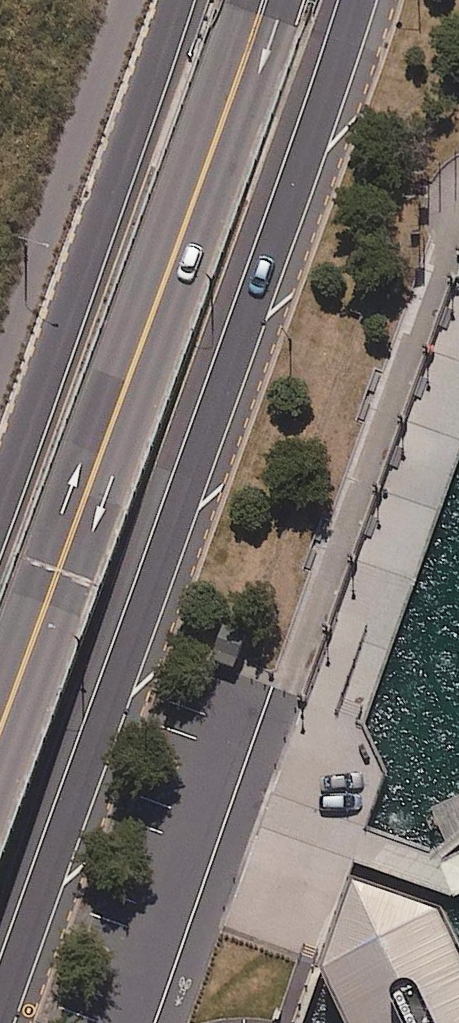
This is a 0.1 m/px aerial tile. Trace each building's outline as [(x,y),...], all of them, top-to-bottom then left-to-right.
[(249,634),(223,625),(209,662),(235,671),(240,656),(249,634)] [(457,917),(366,886),(334,978),(356,1022),(458,1022),(458,921),(457,917)]
